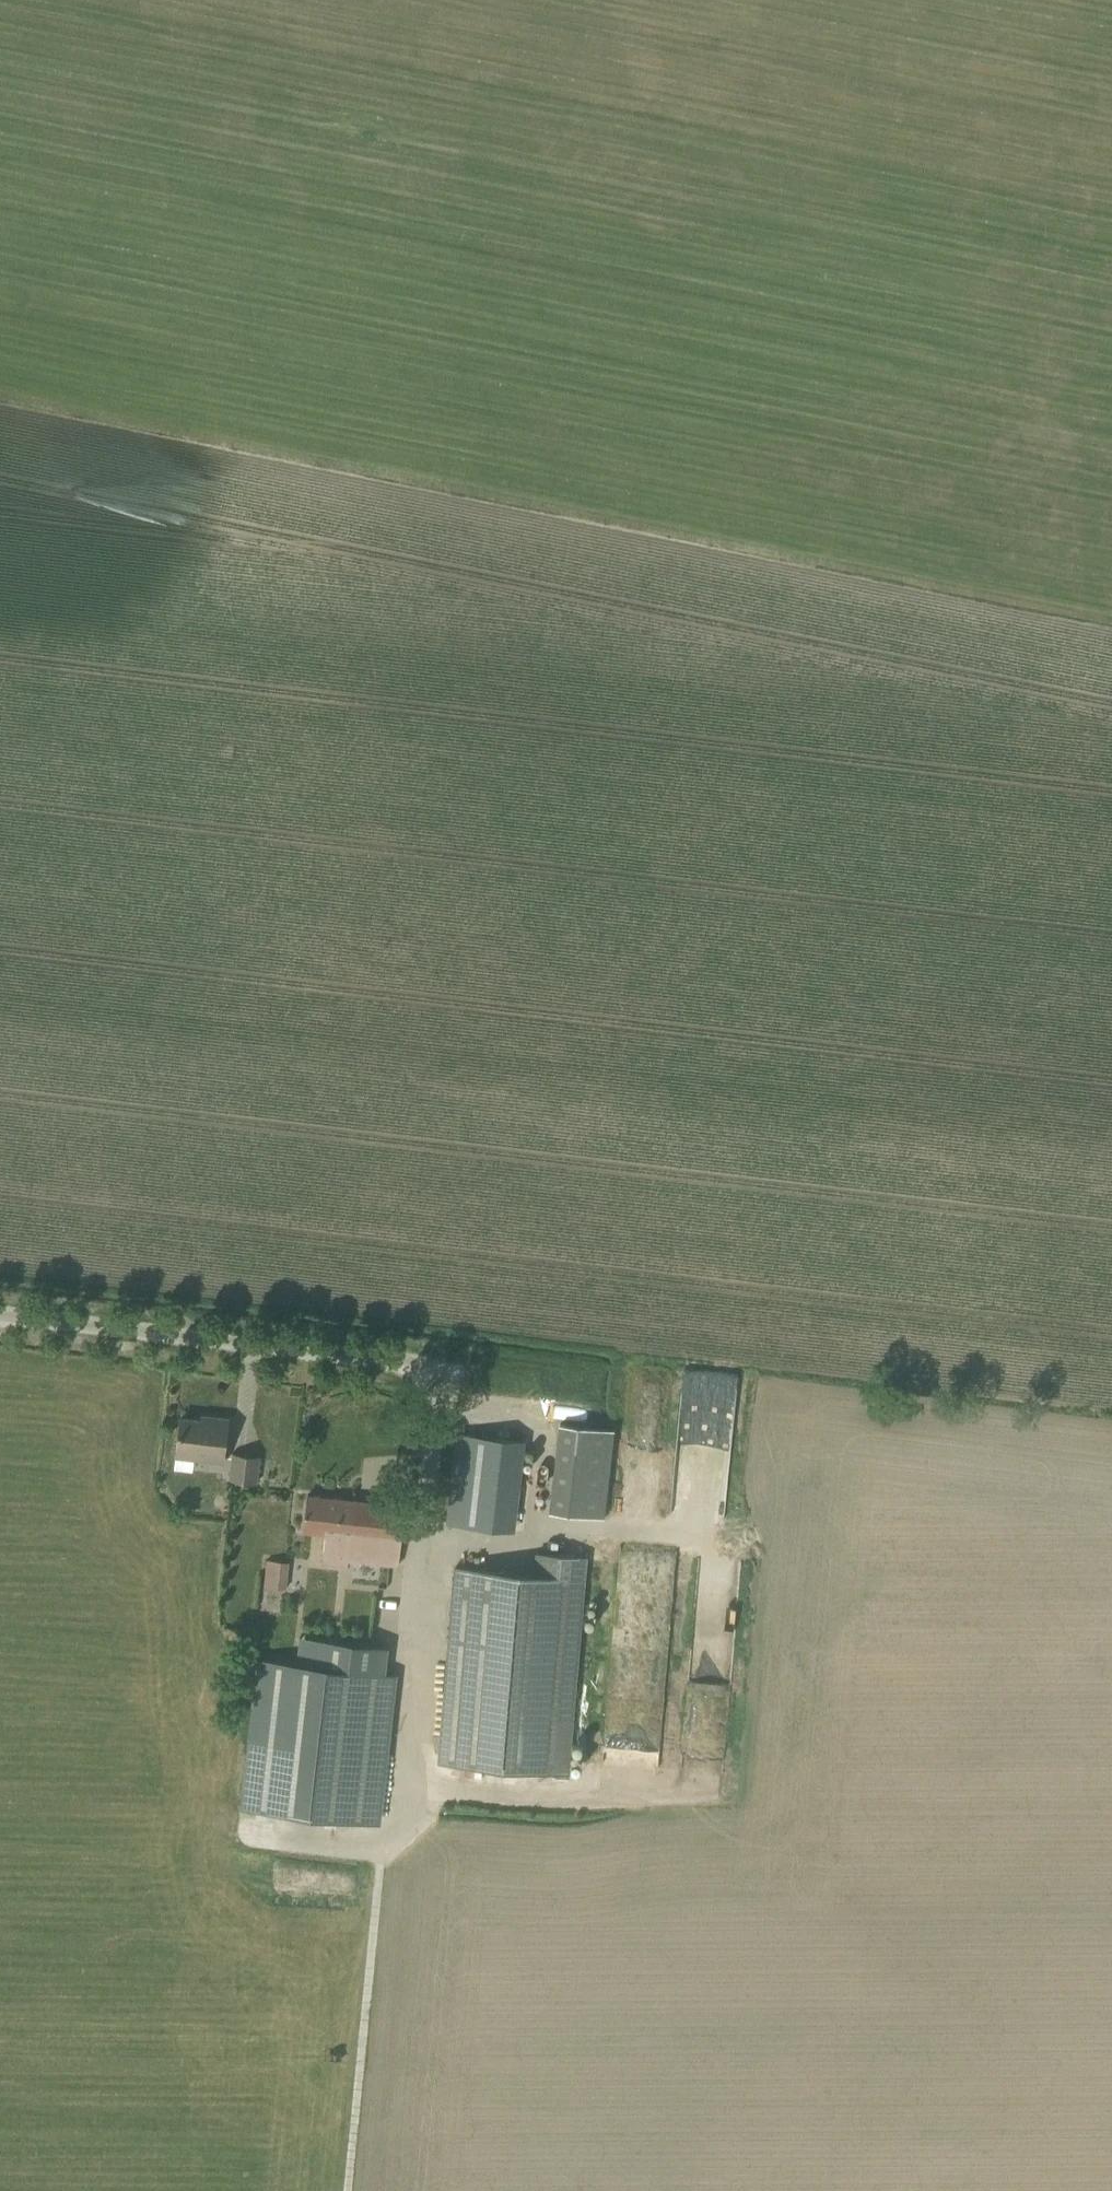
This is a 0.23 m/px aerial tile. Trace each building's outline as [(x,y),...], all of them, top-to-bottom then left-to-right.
[(737,1373),(685,1368),(673,1509),(725,1513),(737,1373)] [(207,1421),(180,1418),(175,1455),(223,1461),(228,1420),(208,1417),(207,1421)] [(561,1423),(552,1511),(608,1516),(617,1428),(561,1423)] [(509,1530),(519,1441),(457,1434),(447,1523),(509,1530)] [(259,1457),(233,1454),(230,1480),(256,1483),(259,1457)] [(348,1560),(398,1565),(404,1506),(307,1495),(303,1531),(325,1533),(322,1563),(347,1566),(348,1560)] [(565,1772),(583,1557),(536,1553),(534,1574),(454,1567),(444,1685),(448,1685),(441,1762),(565,1772)] [(278,1585),(290,1586),(291,1559),(267,1558),(266,1581),(260,1581),(259,1608),(277,1609),(278,1585)] [(376,1822),(392,1675),(382,1674),(385,1647),(370,1646),(317,1640),(314,1666),(261,1660),(244,1807),(257,1809),(255,1821),(267,1822),(268,1810),(325,1816),(324,1829),(335,1830),(337,1818),(376,1822)]
